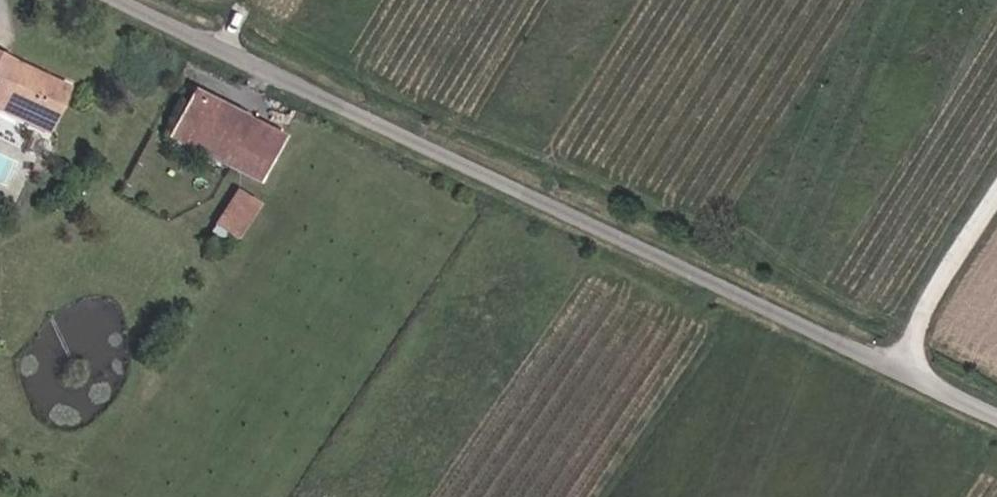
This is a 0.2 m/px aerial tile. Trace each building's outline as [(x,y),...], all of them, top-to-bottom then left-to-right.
[(115,80),(70,56),(52,47),(28,91),(33,94),(56,106),(61,108),(67,96),(95,113),(90,124),(117,138),(135,102),(110,88),(115,80)] [(56,106),(33,94),(26,107),(31,110),(49,120),(56,106)] [(67,96),(61,108),(90,124),(95,113),(67,96)] [(267,98),(239,147),(328,195),(354,147),(267,98)] [(237,239),(260,199),(237,185),(213,225),(237,239)]
